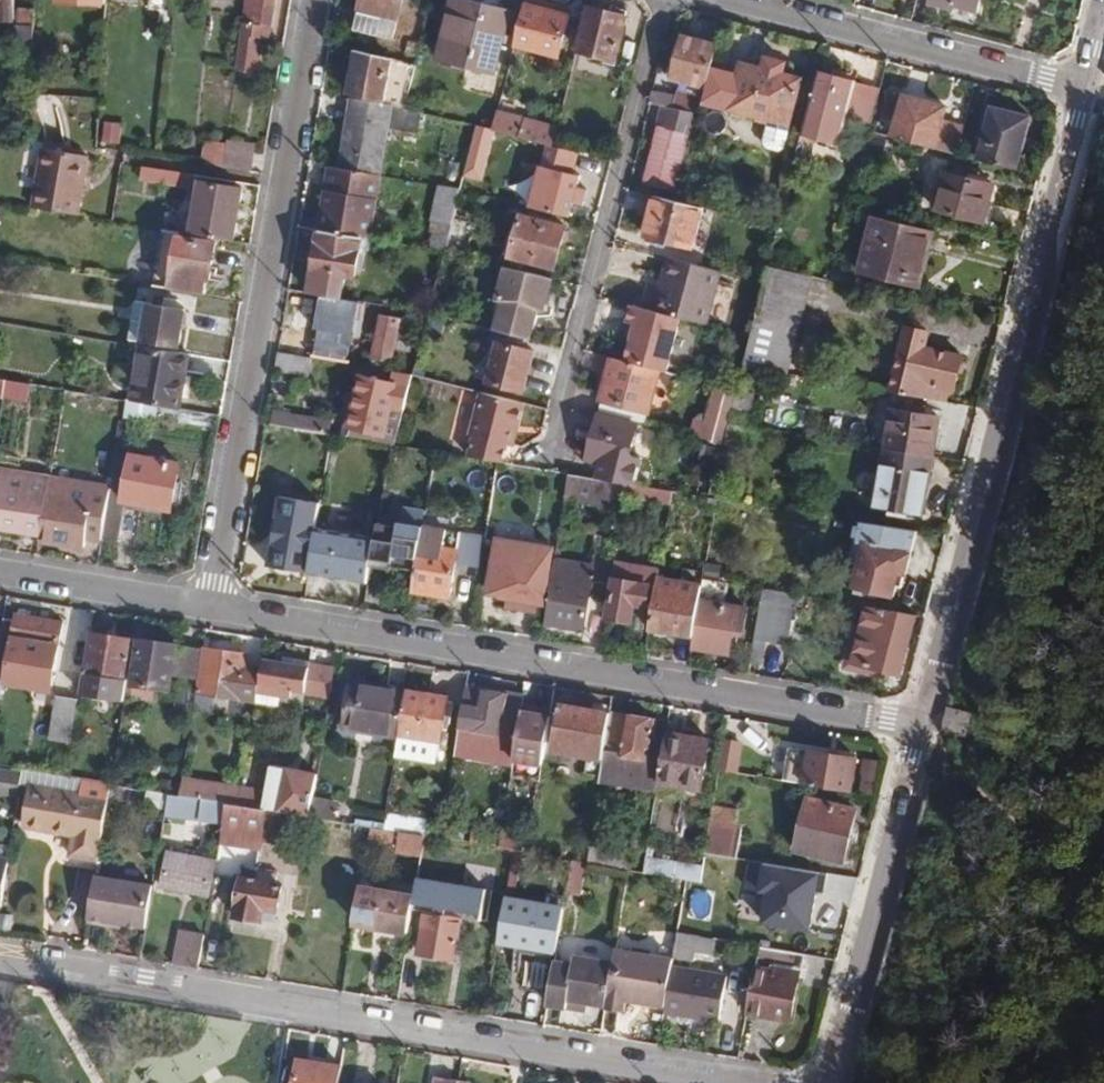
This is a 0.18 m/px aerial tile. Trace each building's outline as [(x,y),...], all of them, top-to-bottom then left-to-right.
[(15,18),(15,0),(0,0),(0,18),(15,18)] [(36,0),(27,0),(27,9),(21,9),(21,26),(12,26),(11,47),(26,48),(25,62),(33,63),(36,0)] [(105,0),(56,0),(55,17),(104,20),(105,0)] [(241,34),(237,70),(258,73),(262,38),(270,39),(275,0),(248,0),(243,33),(241,34)] [(402,0),(361,0),(354,28),(393,38),(402,0)] [(931,4),(955,11),(957,6),(979,12),(982,0),(932,0),(931,4)] [(570,14),(526,3),(516,44),(559,57),(570,14)] [(493,72),(509,10),(485,4),(482,13),(453,5),(440,58),(493,72)] [(618,60),(629,16),(590,7),(580,51),(618,60)] [(677,96),(674,108),(700,114),(718,44),(683,35),(671,80),(680,81),(677,96)] [(355,50),(348,93),(386,102),(395,58),(355,50)] [(784,148),(802,77),(782,72),(784,63),(767,59),(765,67),(741,62),(729,109),(769,120),(763,142),(767,148),(779,151),(784,148)] [(475,73),(470,95),(490,99),(495,77),(475,73)] [(853,81),(818,73),(807,117),(842,125),(853,81)] [(897,115),(892,136),(957,153),(964,124),(944,119),(948,104),(904,92),(903,95),(890,91),(885,111),(897,115)] [(338,167),(382,174),(389,128),(418,133),(423,111),(407,107),(350,98),(338,167)] [(674,108),(662,106),(657,125),(659,126),(645,182),(681,192),(700,114),(674,108)] [(978,158),(1018,168),(1032,116),(992,106),(978,158)] [(553,146),(559,125),(498,109),(493,130),(496,131),(536,141),(553,146)] [(120,145),(122,122),(102,121),(100,143),(120,145)] [(493,130),(476,125),(460,188),(474,191),(483,152),(490,153),(496,131),(493,130)] [(225,166),(251,170),(255,143),(228,140),(227,144),(225,166)] [(579,153),(553,146),(536,141),(530,164),(539,167),(529,206),(572,217),(581,178),(574,175),(579,153)] [(36,208),(80,216),(89,156),(59,151),(45,147),(36,208)] [(329,165),(318,230),(358,237),(365,194),(378,197),(382,174),(338,167),(329,165)] [(202,181),(202,176),(169,171),(167,185),(199,190),(193,231),(236,238),(244,189),(202,181)] [(937,211),(985,222),(995,184),(948,171),(937,211)] [(433,220),(438,220),(452,223),(460,188),(439,185),(433,220)] [(678,201),(655,195),(644,237),(693,250),(704,208),(678,201)] [(510,257),(556,269),(567,226),(521,214),(510,257)] [(859,270),(902,282),(905,275),(921,280),(934,233),(874,216),(859,270)] [(451,224),(444,251),(461,255),(467,228),(451,224)] [(358,237),(318,230),(312,271),(357,278),(364,237),(358,237)] [(169,287),(207,294),(209,280),(212,281),(218,244),(178,237),(169,287)] [(653,310),(683,318),(707,323),(721,270),(667,256),(653,310)] [(545,309),(552,278),(505,266),(497,297),(503,298),(495,329),(500,331),(526,337),(533,339),(538,316),(534,315),(535,307),(545,309)] [(751,334),(743,366),(789,374),(814,276),(769,266),(765,282),(751,334)] [(304,279),(301,291),(326,295),(328,283),(304,279)] [(181,349),(188,309),(139,301),(132,340),(181,349)] [(660,370),(669,372),(683,318),(653,310),(634,305),(629,323),(633,324),(640,326),(635,339),(629,362),(660,370)] [(409,364),(414,335),(399,332),(401,318),(380,313),(372,357),(409,364)] [(444,317),(428,313),(422,335),(438,339),(444,317)] [(489,344),(492,329),(482,326),(478,342),(489,344)] [(891,392),(946,402),(949,387),(954,387),(962,356),(927,348),(930,333),(906,328),(891,392)] [(524,348),(526,337),(500,331),(487,381),(524,390),(534,351),(524,348)] [(133,401),(181,409),(191,354),(143,346),(133,401)] [(277,352),(274,370),(309,376),(312,358),(277,352)] [(418,355),(412,374),(425,378),(430,358),(418,355)] [(629,362),(613,358),(609,369),(603,393),(602,399),(649,410),(660,370),(629,362)] [(348,437),(391,444),(395,444),(412,374),(365,366),(348,437)] [(6,381),(3,397),(27,402),(30,385),(6,381)] [(694,416),(690,435),(721,442),(736,389),(714,384),(704,418),(694,416)] [(472,457),(496,461),(504,462),(509,444),(514,424),(518,426),(524,403),(482,392),(472,435),(478,437),(472,457)] [(885,448),(933,456),(941,416),(893,408),(885,448)] [(626,471),(638,423),(599,414),(588,460),(626,471)] [(116,451),(110,489),(108,499),(126,502),(173,510),(181,462),(116,451)] [(923,513),(931,471),(882,463),(874,505),(923,513)] [(41,534),(50,479),(50,477),(0,468),(0,526),(41,534)] [(569,474),(566,499),(623,508),(626,496),(627,484),(578,475),(569,474)] [(41,534),(40,538),(83,546),(86,537),(101,540),(101,537),(108,499),(110,489),(50,479),(41,534)] [(282,580),(306,584),(308,573),(316,526),(290,522),(286,546),(256,542),(253,567),(282,572),(282,580)] [(907,573),(917,531),(862,522),(858,539),(864,541),(853,585),(895,595),(902,573),(907,573)] [(457,562),(480,566),(485,535),(424,524),(413,590),(451,597),(457,562)] [(367,583),(376,536),(316,526),(308,573),(367,583)] [(367,583),(366,594),(404,600),(411,555),(383,551),(385,538),(376,536),(367,583)] [(546,605),(555,547),(495,537),(486,593),(500,595),(501,598),(546,605)] [(592,591),(610,593),(615,561),(597,559),(596,564),(557,558),(546,624),(585,630),(592,591)] [(636,605),(653,608),(659,577),(660,568),(615,561),(610,593),(606,618),(633,622),(636,605)] [(651,630),(694,636),(702,583),(659,577),(653,608),(651,630)] [(694,636),(693,648),(730,654),(733,634),(743,636),(748,606),(725,602),(728,582),(703,577),(702,583),(694,636)] [(764,588),(755,639),(785,644),(794,593),(764,588)] [(902,675),(918,614),(866,606),(852,661),(902,675)] [(4,618),(3,623),(0,642),(0,682),(6,683),(10,662),(56,670),(63,621),(16,613),(15,620),(4,618)] [(124,700),(134,639),(92,631),(84,680),(109,685),(107,697),(124,700)] [(172,675),(176,643),(139,638),(131,694),(154,698),(156,688),(169,690),(172,675)] [(199,679),(204,647),(183,645),(179,676),(199,679)] [(258,692),(261,669),(247,666),(249,653),(204,646),(204,647),(199,679),(198,693),(214,696),(255,702),(258,692)] [(305,694),(309,663),(309,659),(282,654),(282,662),(262,659),(261,669),(258,692),(304,698),(305,694)] [(401,734),(408,689),(353,681),(346,725),(401,734)] [(514,753),(521,712),(523,695),(467,686),(457,743),(473,747),(514,753)] [(449,696),(408,689),(401,734),(398,757),(439,763),(449,696)] [(50,739),(71,741),(77,700),(56,696),(50,739)] [(604,759),(611,713),(563,705),(555,750),(604,759)] [(544,765),(552,717),(521,712),(514,753),(513,760),(544,765)] [(658,782),(667,734),(650,732),(652,721),(611,713),(604,759),(601,780),(657,790),(658,782)] [(710,738),(667,731),(667,734),(658,782),(701,790),(710,738)] [(741,743),(724,739),(719,769),(736,772),(741,743)] [(782,780),(854,791),(859,758),(787,747),(782,780)] [(312,800),(317,771),(269,765),(265,791),(243,788),(240,804),(291,813),(310,815),(312,800)] [(22,772),(0,768),(0,795),(18,798),(22,772)] [(240,804),(243,788),(242,787),(184,778),(181,795),(202,799),(227,803),(240,804)] [(70,856),(98,860),(110,783),(88,780),(86,795),(34,789),(28,827),(41,829),(42,823),(53,825),(52,831),(74,834),(70,856)] [(843,862),(857,809),(809,796),(795,849),(843,862)] [(202,799),(202,802),(199,821),(223,825),(227,803),(202,799)] [(339,804),(312,800),(310,815),(337,821),(339,804)] [(223,825),(221,842),(263,848),(264,838),(287,840),(291,813),(240,804),(227,803),(223,825)] [(705,852),(738,857),(743,828),(735,827),(737,811),(713,806),(705,852)] [(427,820),(388,813),(385,828),(424,834),(427,820)] [(372,826),(370,839),(398,843),(397,852),(422,856),(426,835),(424,834),(385,828),(372,826)] [(588,862),(630,869),(631,854),(590,847),(588,862)] [(163,887),(212,896),(218,859),(169,851),(163,887)] [(4,909),(12,859),(0,857),(0,908),(4,909)] [(645,876),(703,879),(704,861),(645,858),(645,876)] [(573,859),(567,892),(582,895),(588,862),(573,859)] [(787,883),(792,865),(743,859),(741,876),(768,881),(761,924),(815,933),(822,889),(787,883)] [(96,874),(88,921),(108,923),(108,919),(122,922),(148,926),(154,883),(96,874)] [(276,882),(241,876),(233,917),(262,923),(263,918),(276,920),(283,883),(276,882)] [(362,885),(355,921),(373,923),(373,927),(400,931),(406,893),(362,885)] [(409,934),(404,967),(420,969),(422,954),(456,959),(463,917),(459,916),(462,899),(442,895),(439,912),(427,909),(414,907),(409,934)] [(506,897),(498,943),(557,952),(566,906),(506,897)] [(181,931),(174,964),(200,968),(204,945),(205,935),(181,931)] [(677,933),(673,957),(695,961),(696,950),(714,953),(716,939),(677,933)] [(801,969),(802,954),(759,947),(757,961),(801,969)] [(615,961),(607,1007),(625,1011),(628,999),(665,1003),(672,967),(673,957),(616,948),(615,961)] [(555,960),(548,1005),(570,1009),(571,999),(586,1001),(588,1003),(607,1007),(615,961),(578,955),(575,963),(555,960)] [(756,966),(747,1013),(791,1021),(800,974),(756,966)] [(665,1003),(665,1010),(720,1020),(727,977),(672,967),(665,1003)] [(243,1076),(249,1034),(125,1017),(120,1059),(243,1076)] [(343,1065),(298,1058),(294,1082),(340,1082),(343,1065)]
